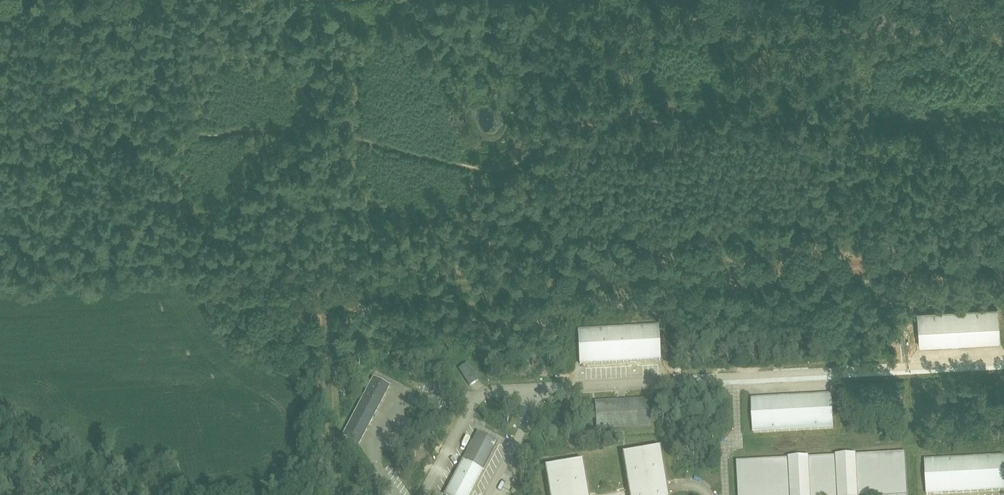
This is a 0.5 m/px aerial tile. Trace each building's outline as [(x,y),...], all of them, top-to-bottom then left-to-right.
[(918,348),(999,343),(998,309),(917,313),(918,348)] [(579,365),(661,361),(659,327),(577,331),(579,365)] [(479,381),(469,365),(459,372),(469,388),(479,381)] [(360,445),(390,385),(372,377),(342,436),(360,445)] [(753,434),(834,429),(832,395),(751,399),(753,434)] [(463,461),(462,461),(444,494),(470,494),(483,471),(482,471),(498,443),(478,433),(463,461)] [(629,494),(668,494),(660,448),(622,454),(629,494)] [(905,453),(856,456),(856,455),(836,456),(836,457),(809,458),(809,457),(788,458),(788,459),(737,462),(739,494),(907,494),(905,453)] [(925,460),(926,494),(930,494),(1003,492),(1003,456),(925,460)] [(550,494),(588,494),(583,461),(545,468),(550,494)]
